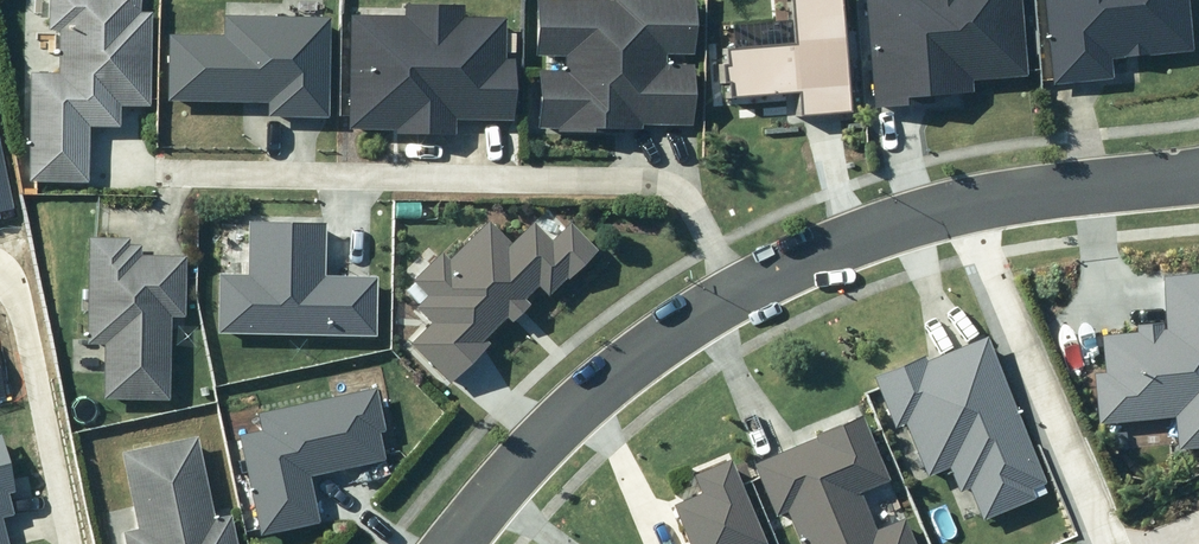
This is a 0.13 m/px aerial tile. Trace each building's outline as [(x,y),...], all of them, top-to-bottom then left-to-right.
[(489,349),(482,342),(509,316),(516,324),(593,252),(566,223),(546,241),(526,220),(505,241),(480,214),(406,282),(421,298),(409,309),(424,325),(405,343),(447,388),(489,349)] [(235,435),(254,538),(316,526),(307,475),(381,461),(368,391),(256,411),(260,431),(235,435)] [(858,489),(883,480),(857,416),(748,459),(771,517),(784,512),(796,543),(909,543),(900,524),(876,534),(858,489)] [(119,543),(233,543),(227,516),(208,520),(190,438),(120,453),(136,527),(116,531),(119,543)] [(727,457),(688,473),(697,496),(667,508),(682,543),(763,543),(727,457)]
